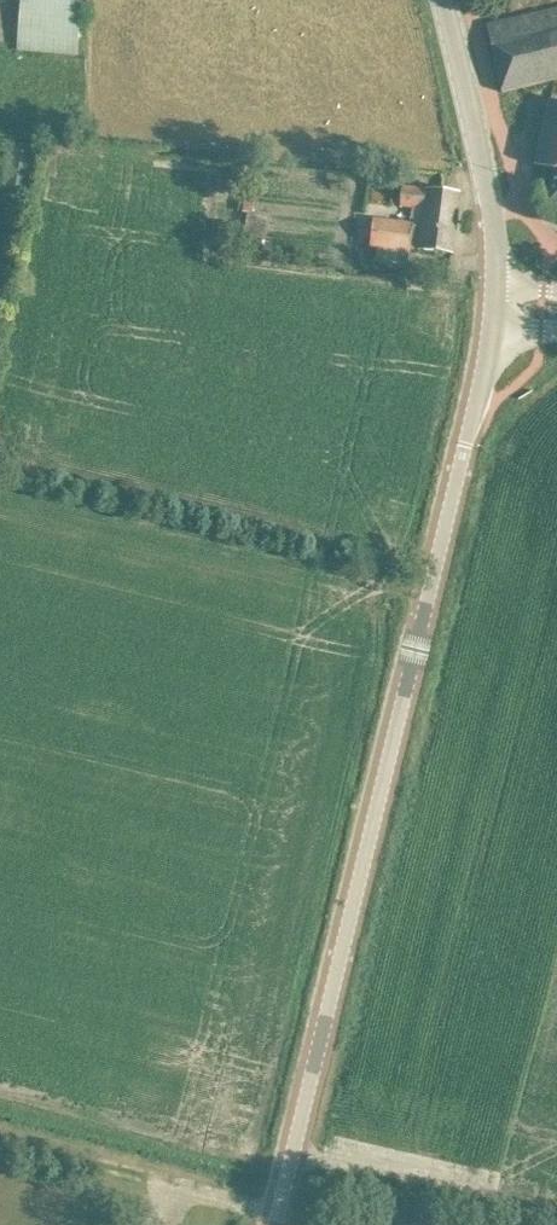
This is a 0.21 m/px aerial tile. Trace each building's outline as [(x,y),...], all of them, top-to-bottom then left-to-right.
[(17,51),(40,52),(43,0),(21,0),(17,51)] [(511,20),(487,25),(502,91),(556,78),(556,9),(511,20)] [(548,203),(556,205),(556,102),(551,100),(535,165),(556,170),(548,203)] [(242,175),(242,185),(250,186),(250,191),(255,191),(255,175),(242,175)] [(408,248),(429,250),(453,253),(460,193),(402,186),(400,207),(423,210),(421,227),(373,221),(370,247),(377,247),(408,251),(408,248)] [(246,193),(243,213),(253,214),(255,194),(246,193)] [(242,244),(264,247),(268,218),(246,215),(242,244)] [(377,247),(376,263),(407,265),(408,251),(377,247)]
